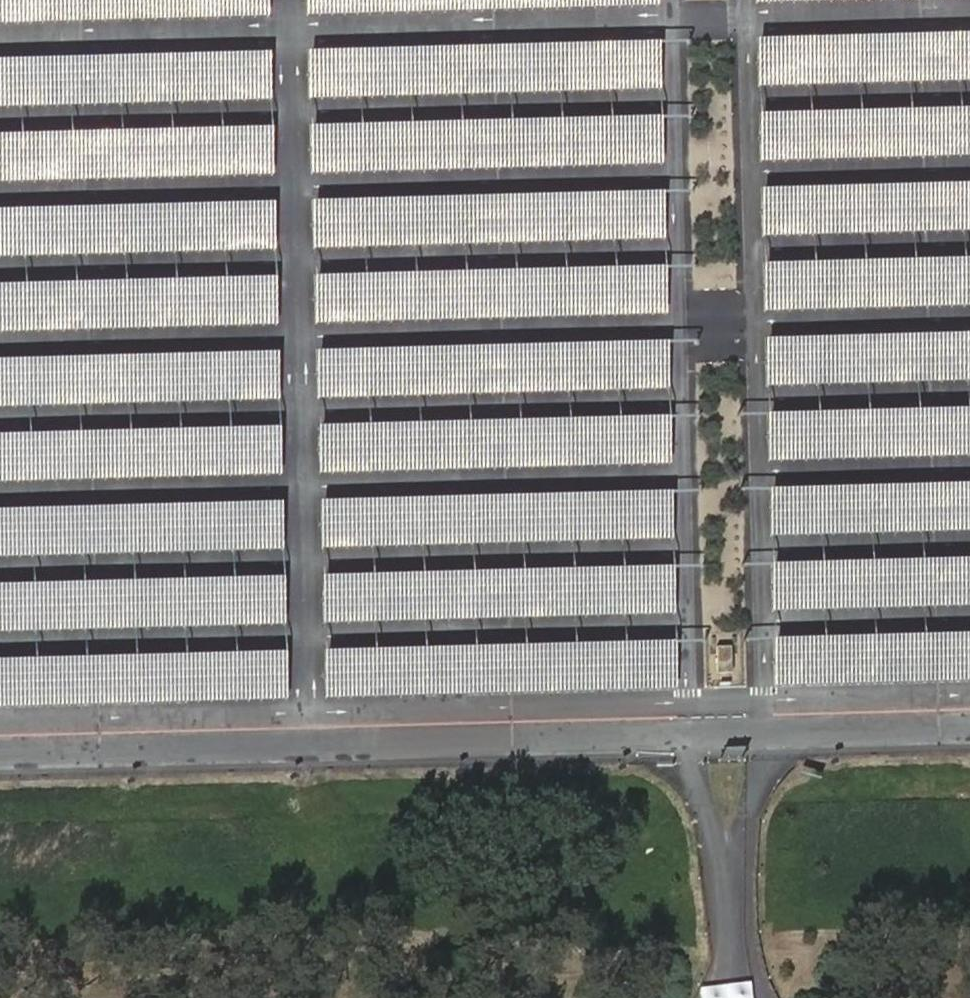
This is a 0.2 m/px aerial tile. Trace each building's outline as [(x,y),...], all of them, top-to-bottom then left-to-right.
[(270,14),(269,0),(0,0),(0,21),(270,14)] [(309,13),(657,4),(657,0),(309,0),(309,13)] [(761,37),(762,85),(969,79),(969,31),(761,37)] [(659,39),(311,48),(312,97),(661,87),(659,39)] [(0,56),(0,105),(273,97),(272,49),(0,56)] [(761,112),(762,160),(969,154),(969,106),(761,112)] [(659,114),(311,123),(312,172),(661,162),(659,114)] [(0,131),(0,180),(273,172),(272,124),(0,131)] [(766,187),(767,236),(969,230),(969,182),(766,187)] [(664,189),(316,199),(317,247),(665,238),(664,189)] [(0,207),(0,255),(278,248),(276,199),(0,207)] [(765,262),(767,311),(969,305),(969,257),(765,262)] [(664,264),(316,274),(317,322),(665,313),(664,264)] [(0,282),(0,330),(278,323),(276,275),(0,282)] [(769,337),(771,385),(969,380),(969,332),(769,337)] [(668,339),(319,349),(321,397),(669,387),(668,339)] [(0,357),(0,405),(282,398),(280,349),(0,357)] [(769,412),(771,461),(969,455),(969,407),(769,412)] [(668,414),(319,424),(321,472),(669,462),(668,414)] [(0,432),(0,480),(282,473),(280,424),(0,432)] [(772,487),(773,535),(969,530),(969,481),(772,487)] [(671,489),(322,498),(324,547),(672,537),(671,489)] [(0,507),(0,555),(284,547),(283,499),(0,507)] [(772,562),(773,610),(969,605),(969,557),(772,562)] [(671,564),(322,573),(324,622),(672,612),(671,564)] [(0,582),(0,630),(284,622),(283,574),(0,582)] [(775,638),(777,686),(969,681),(969,632),(775,638)] [(674,639),(326,649),(327,697),(675,688),(674,639)] [(733,645),(718,645),(718,674),(733,674),(733,645)] [(0,657),(0,706),(288,698),(286,650),(0,657)]
